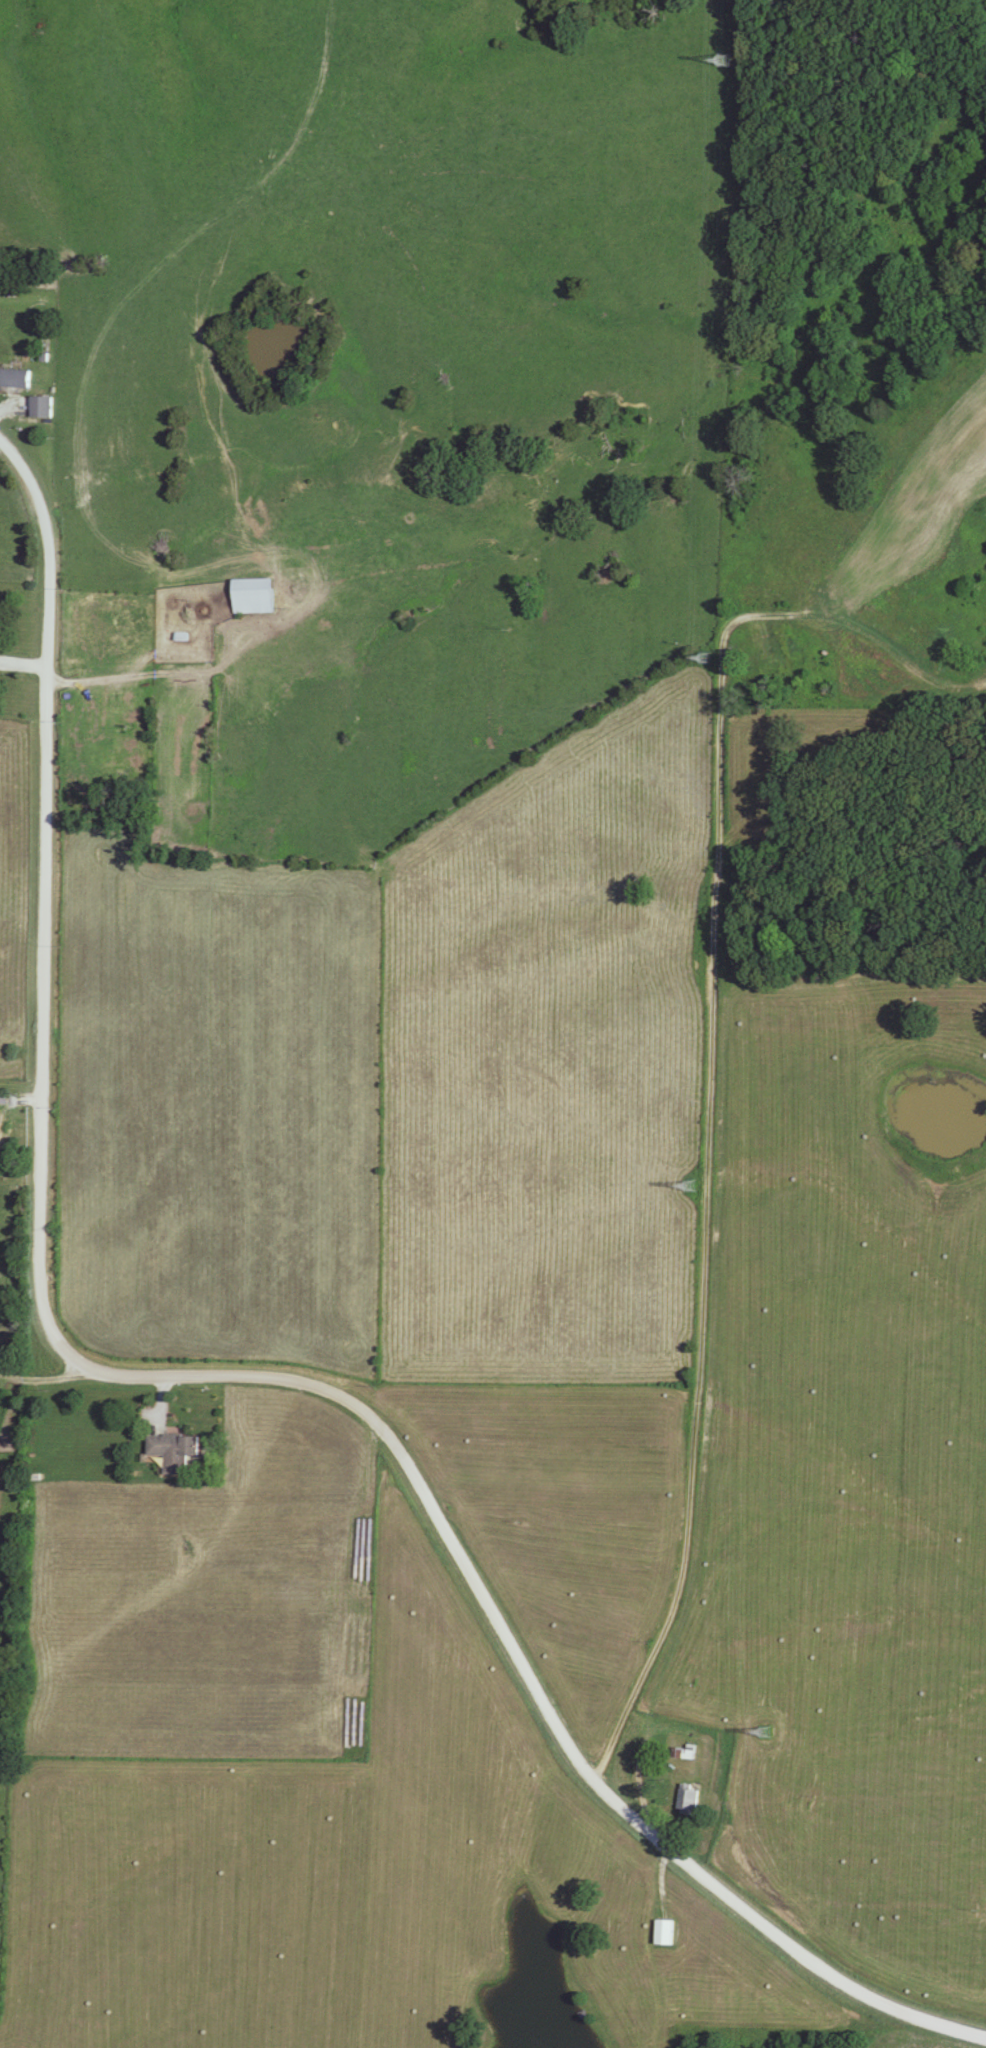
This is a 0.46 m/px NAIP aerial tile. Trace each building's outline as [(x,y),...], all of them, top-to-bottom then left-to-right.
[(0,371),(0,389),(29,389),(29,371),(0,371)] [(31,419),(52,419),(52,398),(31,398),(31,419)] [(275,614),(275,580),(235,580),(235,614),(275,614)] [(200,1461),(200,1437),(149,1437),(149,1458),(166,1458),(166,1476),(187,1476),(187,1461),(200,1461)] [(697,1816),(699,1791),(681,1789),(679,1814),(697,1816)] [(673,1945),(673,1921),(656,1921),(656,1945),(673,1945)]
